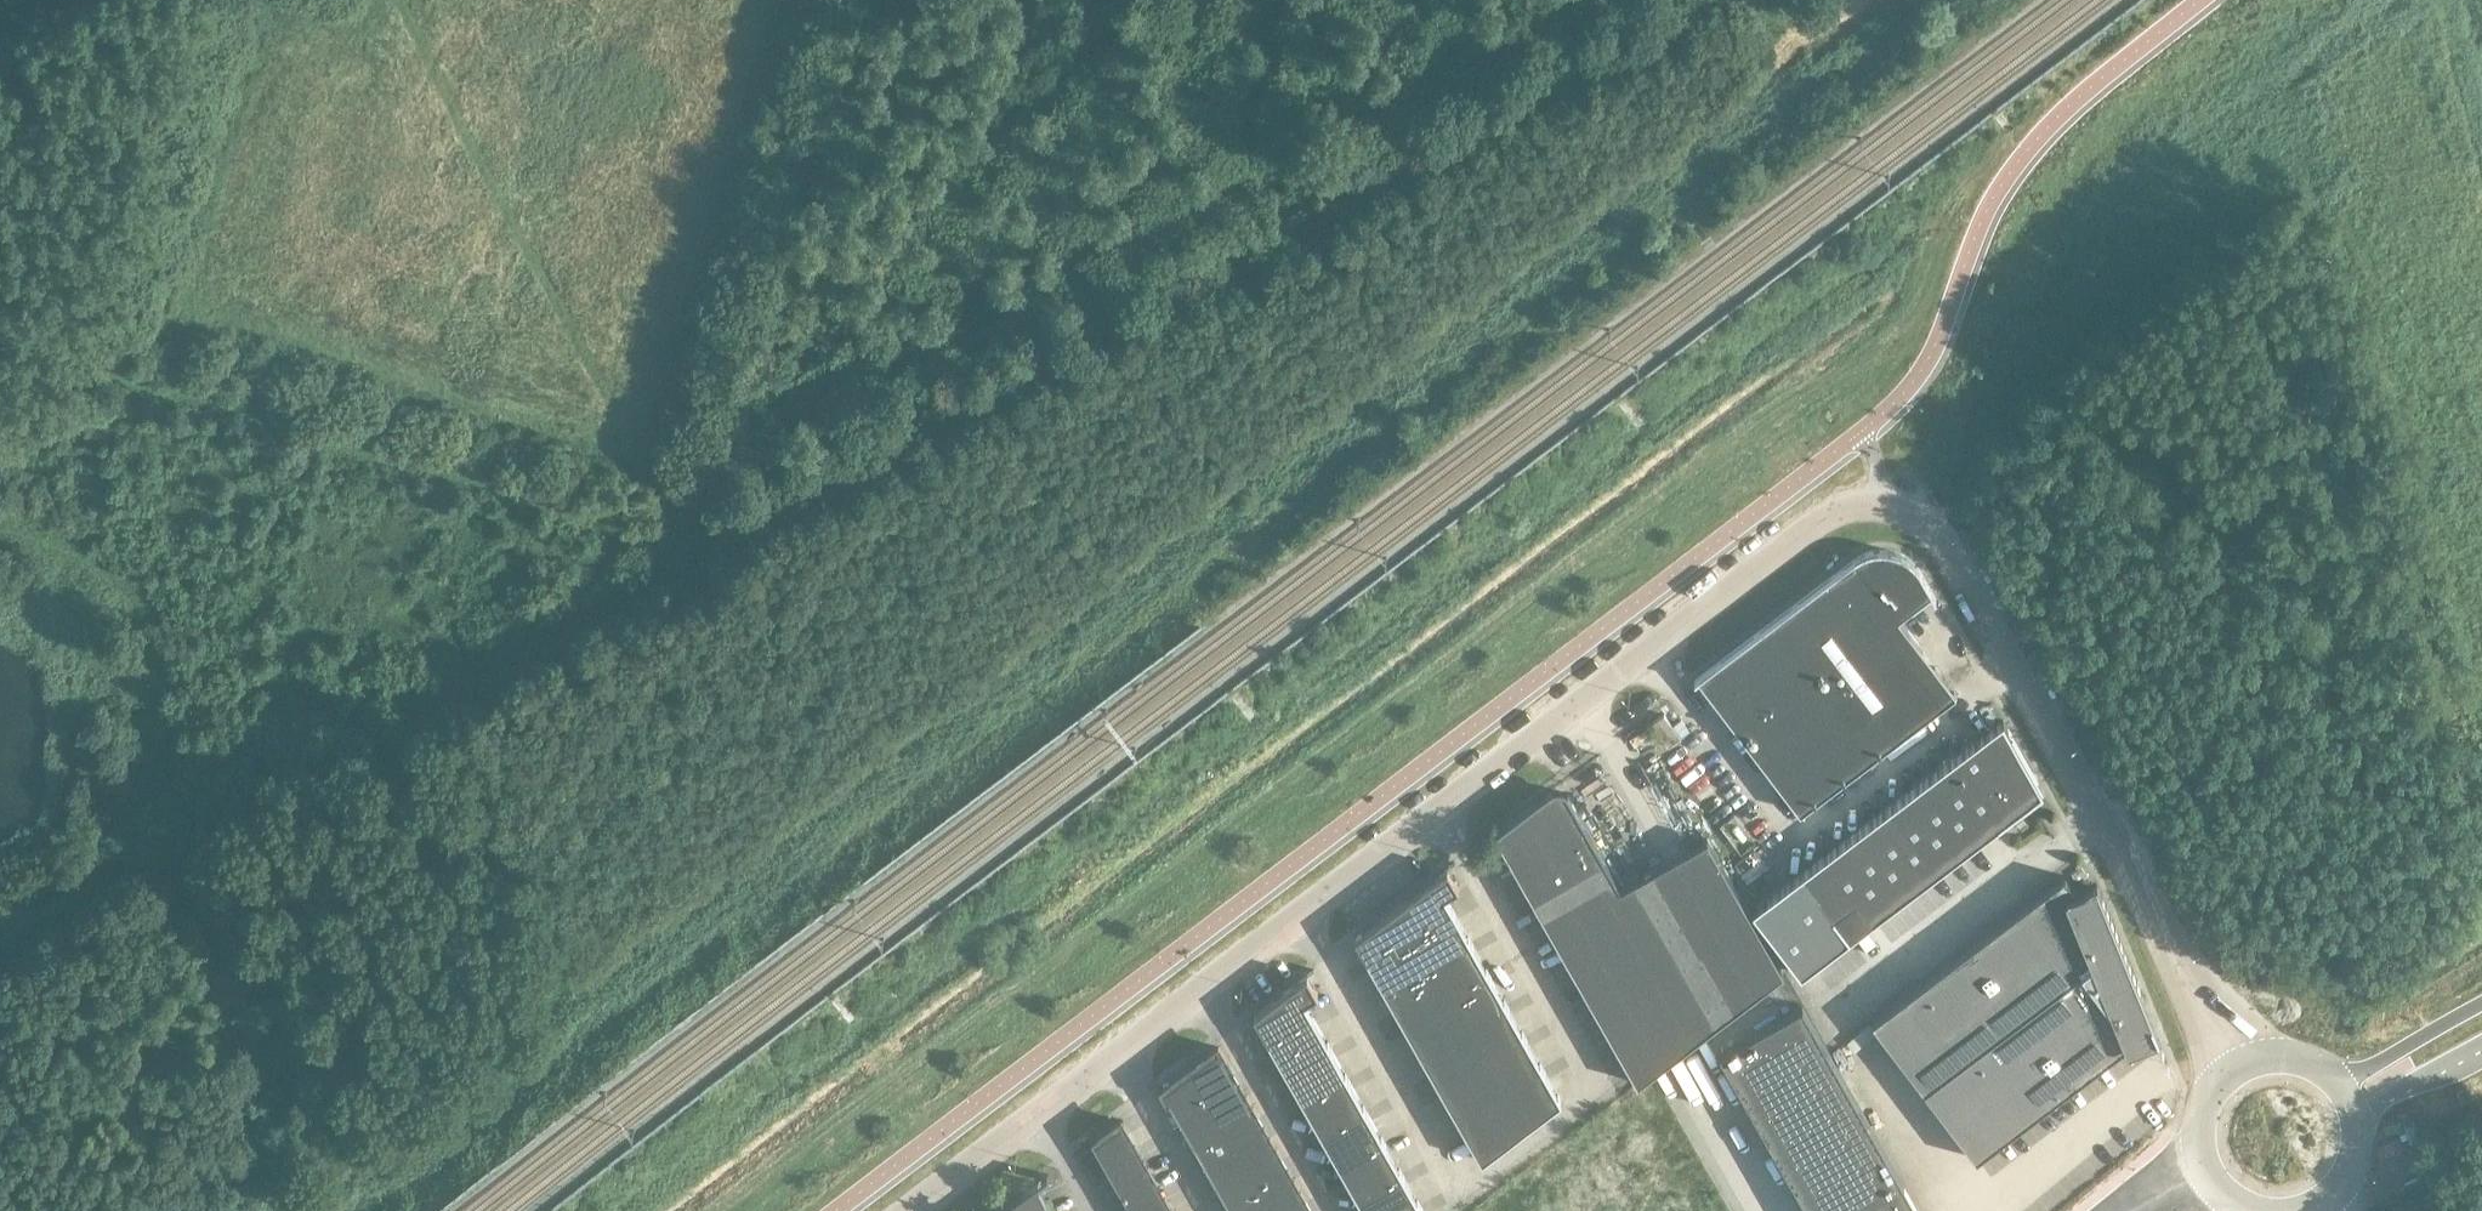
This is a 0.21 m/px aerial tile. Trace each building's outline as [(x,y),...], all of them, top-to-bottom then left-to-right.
[(1955,694),(1897,618),(1930,593),(1919,572),(1916,568),(1913,565),(1912,563),(1908,560),(1904,557),(1900,555),(1896,553),(1891,551),(1887,551),(1882,550),(1877,550),(1873,551),(1868,552),(1863,553),(1859,555),(1857,556),(1853,559),(1693,681),(1694,682),(1698,679),(1799,812),(1955,694)] [(1800,873),(1752,910),(1801,974),(1849,938),(1833,917),(1855,900),(1871,921),(1998,824),(1999,825),(2007,819),(2006,818),(2013,812),(2014,813),(2029,802),(2023,794),(2036,784),(2037,784),(2038,784),(2012,736),(2011,737),(2006,729),(2007,728),(2003,720),(1800,873)] [(1608,866),(1609,866),(1567,793),(1566,793),(1566,794),(1562,796),(1553,794),(1551,791),(1551,790),(1550,789),(1494,832),(1637,1083),(1783,972),(1707,837),(1620,887),(1608,866)] [(1401,903),(1380,918),(1381,918),(1355,938),(1361,948),(1360,949),(1366,958),(1376,975),(1481,1160),(1560,1100),(1444,895),(1457,887),(1453,879),(1452,879),(1446,868),(1401,903)] [(2077,892),(2064,875),(1871,1021),(1887,1042),(1960,1137),(1960,1138),(1975,1158),(2063,1092),(2063,1091),(2115,1052),(2124,1045),(2126,1050),(2158,1037),(2140,993),(2141,993),(2140,992),(2139,992),(2135,983),(2136,982),(2136,981),(2135,982),(2131,972),(2132,972),(2131,970),(2130,971),(2127,961),(2127,960),(2126,960),(2122,950),(2123,950),(2123,949),(2122,949),(2118,940),(2119,939),(2118,938),(2117,938),(2113,929),(2114,928),(2114,927),(2113,928),(2109,918),(2110,918),(2109,916),(2108,917),(2104,907),(2105,907),(2105,906),(2104,906),(2100,896),(2101,896),(2101,895),(2100,895),(2095,884),(2077,892)] [(1273,999),(1253,1014),(1268,1040),(1365,1210),(1423,1210),(1304,1001),(1317,993),(1313,985),(1312,985),(1306,975),(1273,999)] [(1801,1005),(1717,1052),(1807,1210),(1919,1210),(1801,1005)] [(1190,1067),(1162,1088),(1168,1097),(1164,1099),(1165,1101),(1169,1099),(1232,1210),(1311,1210),(1217,1046),(1190,1067)] [(1116,1182),(1132,1210),(1172,1210),(1120,1120),(1094,1140),(1092,1136),(1091,1138),(1116,1182)] [(1036,1180),(996,1210),(1051,1210),(1036,1180)]
